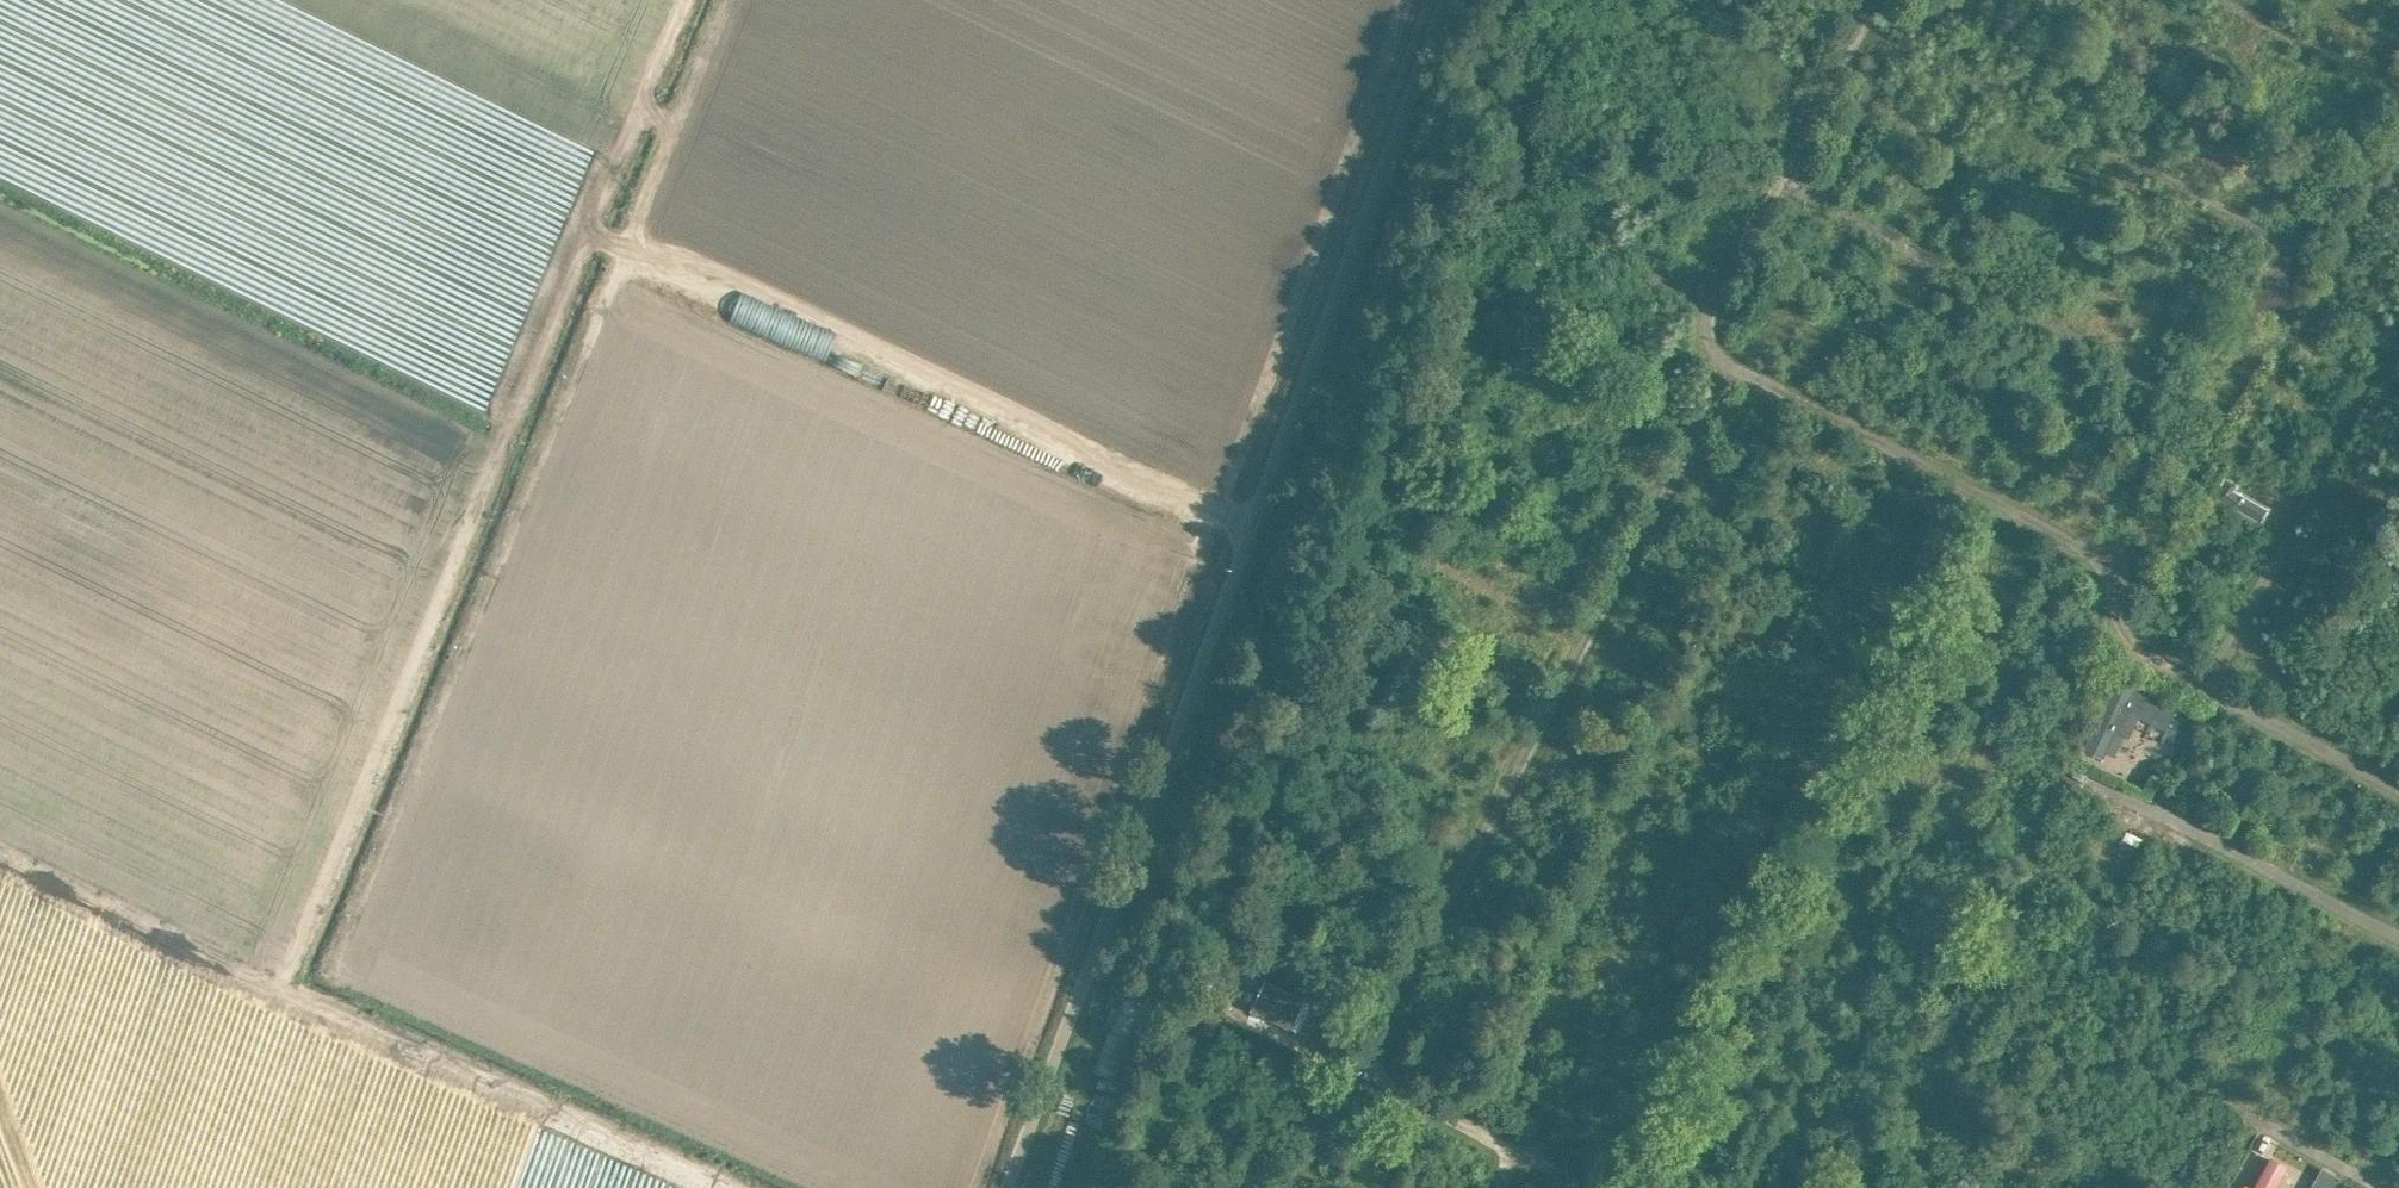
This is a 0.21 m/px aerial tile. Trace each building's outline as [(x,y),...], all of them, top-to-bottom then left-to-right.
[(1392,0),(1351,0),(1386,14),(1392,0)] [(1569,12),(1587,20),(1596,0),(1575,0),(1569,12)] [(1763,0),(1747,0),(1742,8),(1754,15),(1763,0)] [(1947,0),(1930,0),(1926,7),(1939,14),(1947,0)] [(2056,13),(2063,0),(2031,0),(2056,13)] [(2060,47),(2068,32),(2052,24),(2044,38),(2060,47)] [(1664,150),(1679,155),(1684,140),(1669,135),(1664,150)] [(2009,216),(2016,201),(2000,193),(1993,208),(2009,216)] [(2063,304),(2059,316),(2082,323),(2086,311),(2063,304)] [(2281,425),(2289,409),(2273,401),(2265,418),(2281,425)] [(2374,453),(2398,465),(2398,444),(2382,437),(2374,453)] [(2003,470),(2016,475),(2025,454),(2012,449),(2003,470)] [(2389,490),(2398,495),(2398,468),(2389,490)] [(2268,510),(2233,491),(2236,485),(2224,479),(2214,497),(2260,523),(2268,510)] [(2398,522),(2398,504),(2391,502),(2386,518),(2398,522)] [(1567,541),(1558,557),(1573,565),(1582,550),(1567,541)] [(2324,564),(2316,574),(2334,587),(2341,577),(2324,564)] [(2143,579),(2143,599),(2155,599),(2156,579),(2143,579)] [(1972,647),(1966,659),(1985,667),(1990,655),(1972,647)] [(2120,685),(2095,757),(2126,768),(2140,727),(2176,740),(2187,709),(2120,685)] [(2194,737),(2206,714),(2192,707),(2181,730),(2194,737)] [(2150,764),(2147,771),(2161,778),(2166,765),(2158,761),(2150,764)] [(1380,801),(1396,780),(1387,774),(1371,795),(1380,801)] [(1534,832),(1539,821),(1519,811),(1513,823),(1534,832)] [(2290,839),(2306,846),(2313,831),(2297,824),(2290,839)] [(2174,901),(2169,919),(2182,924),(2188,905),(2174,901)] [(1763,921),(1764,907),(1747,906),(1746,919),(1763,921)] [(1834,919),(1831,937),(1847,940),(1850,922),(1834,919)] [(2161,926),(2161,939),(2180,940),(2180,926),(2161,926)] [(1291,1028),(1304,998),(1265,980),(1251,1010),(1291,1028)] [(2232,1005),(2249,1010),(2254,995),(2237,990),(2232,1005)] [(2326,1026),(2332,1015),(2311,1003),(2305,1014),(2326,1026)] [(2387,1045),(2394,1032),(2378,1022),(2370,1035),(2387,1045)] [(2031,1075),(2042,1047),(2026,1041),(2016,1069),(2031,1075)] [(2187,1044),(2181,1065),(2195,1069),(2201,1048),(2187,1044)] [(1346,1125),(1361,1130),(1366,1115),(1352,1110),(1346,1125)] [(2298,1168),(2278,1159),(2264,1187),(2289,1187),(2298,1168)] [(2104,1180),(2089,1173),(2083,1187),(2101,1187),(2104,1180)]
